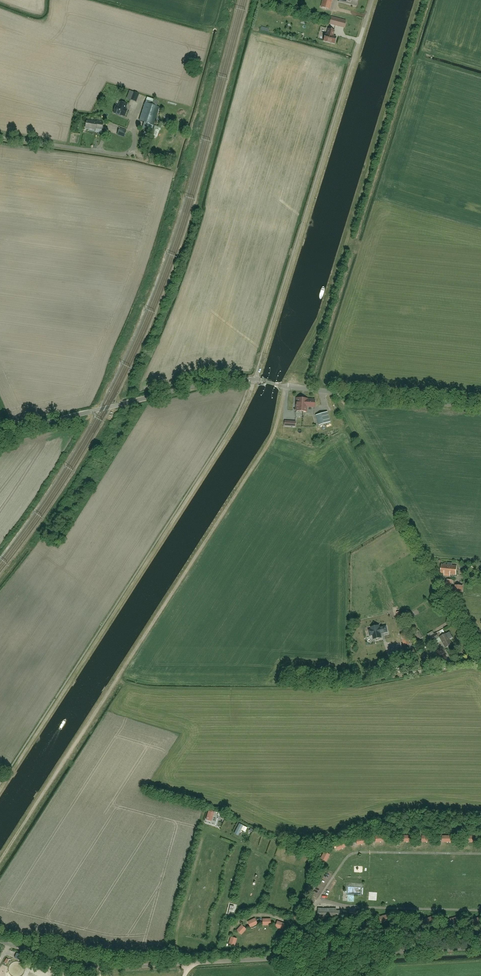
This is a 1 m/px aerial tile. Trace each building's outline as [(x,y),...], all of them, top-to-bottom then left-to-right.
[(332,0),(323,0),(321,7),(329,9),(332,0)] [(337,19),(335,25),(344,27),(346,21),(337,19)] [(325,34),(323,41),(334,44),(336,37),(333,36),(333,34),(334,30),(328,28),(327,34),(325,34)] [(120,102),(119,106),(116,105),(114,113),(121,115),(125,116),(127,109),(125,109),(127,105),(120,102)] [(152,131),(160,107),(145,102),(140,121),(144,122),(142,128),(152,131)] [(102,129),(103,122),(97,121),(97,122),(87,120),(86,128),(96,129),(96,128),(102,129)] [(124,137),(127,130),(120,128),(117,135),(124,137)] [(307,399),(302,398),(301,411),(307,411),(307,407),(314,407),(315,400),(307,399)] [(328,412),(316,415),(319,425),(330,421),(328,412)] [(456,574),(456,566),(452,565),(453,563),(448,563),(448,565),(441,564),(441,573),(444,573),(444,576),(450,576),(450,574),(456,574)] [(387,632),(386,626),(379,627),(379,625),(371,627),(371,629),(369,630),(369,631),(370,635),(371,635),(373,635),(374,639),(376,638),(376,640),(377,640),(379,640),(380,639),(379,638),(382,637),(381,633),(387,632)] [(441,635),(439,631),(436,633),(434,634),(433,631),(427,634),(432,642),(439,638),(438,637),(441,635)] [(446,647),(452,644),(449,639),(453,637),(449,632),(446,634),(446,633),(440,637),(446,647)] [(400,634),(404,646),(410,644),(406,633),(400,634)] [(240,835),(242,830),(247,832),(249,827),(240,823),(235,833),(240,835)] [(336,845),(339,850),(345,847),(343,841),(336,845)] [(330,855),(328,854),(324,852),(321,858),(326,861),(330,855)] [(330,916),(336,916),(336,908),(318,908),(318,916),(314,916),(314,919),(315,919),(315,922),(323,922),(323,919),(330,920),(330,916)] [(257,924),(255,918),(248,921),(251,927),(257,924)] [(283,930),(285,924),(278,921),(276,927),(283,930)] [(246,929),(242,925),(237,931),(241,934),(246,929)]
